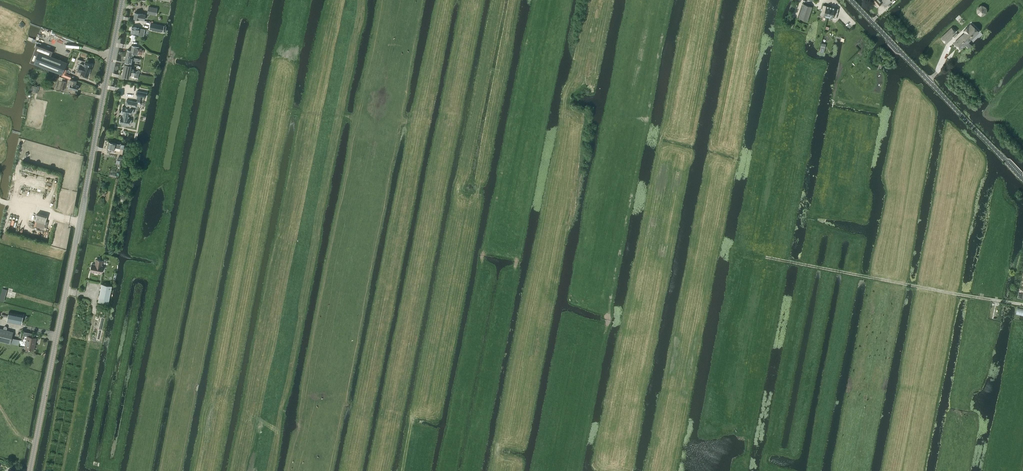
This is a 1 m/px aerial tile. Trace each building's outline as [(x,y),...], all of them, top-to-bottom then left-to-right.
[(808,21),(812,7),(804,4),(799,18),(808,21)] [(826,6),(826,5),(823,5),(821,15),(824,15),(827,16),(830,6),(826,6)] [(835,8),(830,6),(827,16),(833,18),(833,17),(833,18),(836,18),(838,9),(836,8),(835,8)] [(151,23),(149,29),(162,31),(163,26),(151,23)] [(966,33),(964,36),(963,35),(962,35),(954,43),(961,49),(966,44),(969,48),(972,45),(969,42),(979,31),(975,27),(974,28),(971,24),(970,25),(969,25),(963,30),(966,33)] [(132,27),(131,33),(143,35),(145,29),(132,27)] [(946,43),(952,38),(953,35),(956,32),(951,27),(940,37),(946,43)] [(43,47),(36,44),(35,47),(30,61),(34,63),(62,74),(67,62),(51,56),(53,51),(43,47)] [(143,51),(140,50),(141,49),(138,48),(139,47),(132,45),(131,50),(127,50),(126,56),(133,57),(134,53),(138,54),(138,53),(142,54),(143,51)] [(74,70),(82,73),(81,75),(85,77),(86,75),(88,76),(93,65),(79,59),(74,70)] [(133,72),(134,69),(131,68),(131,65),(124,64),(123,70),(133,72)] [(78,90),(79,86),(76,85),(77,81),(70,79),(68,87),(78,90)] [(64,90),(66,82),(58,80),(56,88),(64,90)] [(120,117),(119,123),(128,124),(131,124),(131,120),(129,119),(128,119),(129,114),(130,114),(130,113),(133,114),(133,109),(131,109),(131,108),(132,106),(137,107),(137,106),(139,106),(139,107),(144,108),(145,103),(140,103),(137,103),(138,102),(126,100),(126,105),(126,107),(122,106),(121,112),(124,113),(123,115),(123,117),(120,117)] [(120,148),(121,144),(109,142),(108,148),(107,152),(110,152),(111,148),(115,149),(115,147),(120,148)] [(45,223),(47,216),(37,214),(35,220),(45,223)] [(101,266),(102,260),(96,259),(96,263),(96,265),(92,264),(91,271),(101,273),(102,266),(101,266)] [(108,303),(112,286),(102,284),(98,301),(108,303)] [(9,312),(7,321),(18,324),(19,322),(22,322),(23,315),(9,312)] [(10,343),(13,332),(6,330),(7,328),(6,326),(5,326),(4,327),(3,329),(0,328),(0,341),(10,343)] [(35,342),(36,338),(31,337),(31,333),(24,332),(23,335),(27,336),(25,348),(33,350),(34,342),(35,342)]
